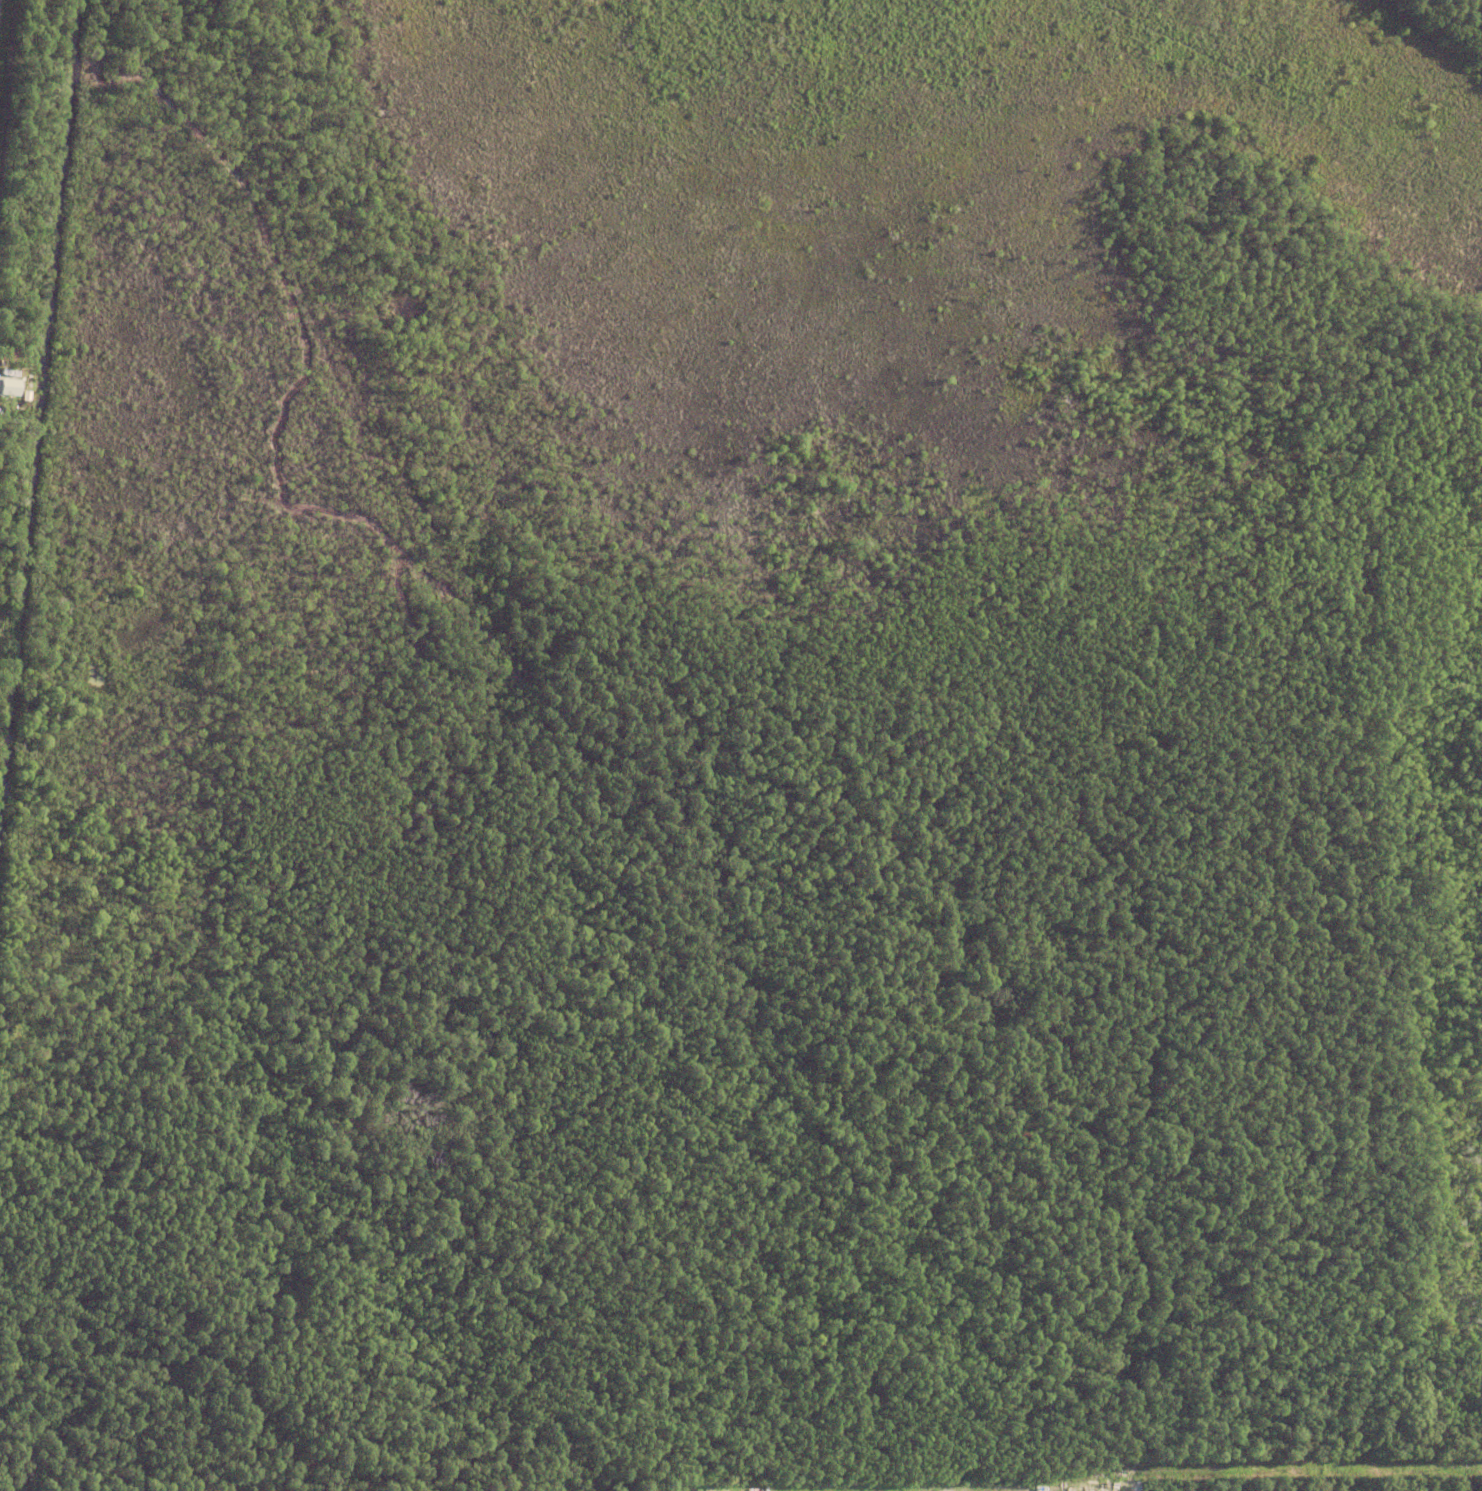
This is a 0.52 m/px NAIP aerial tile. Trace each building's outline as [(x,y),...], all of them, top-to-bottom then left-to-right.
[(22,380),(2,379),(2,395),(22,396),(22,380)]
